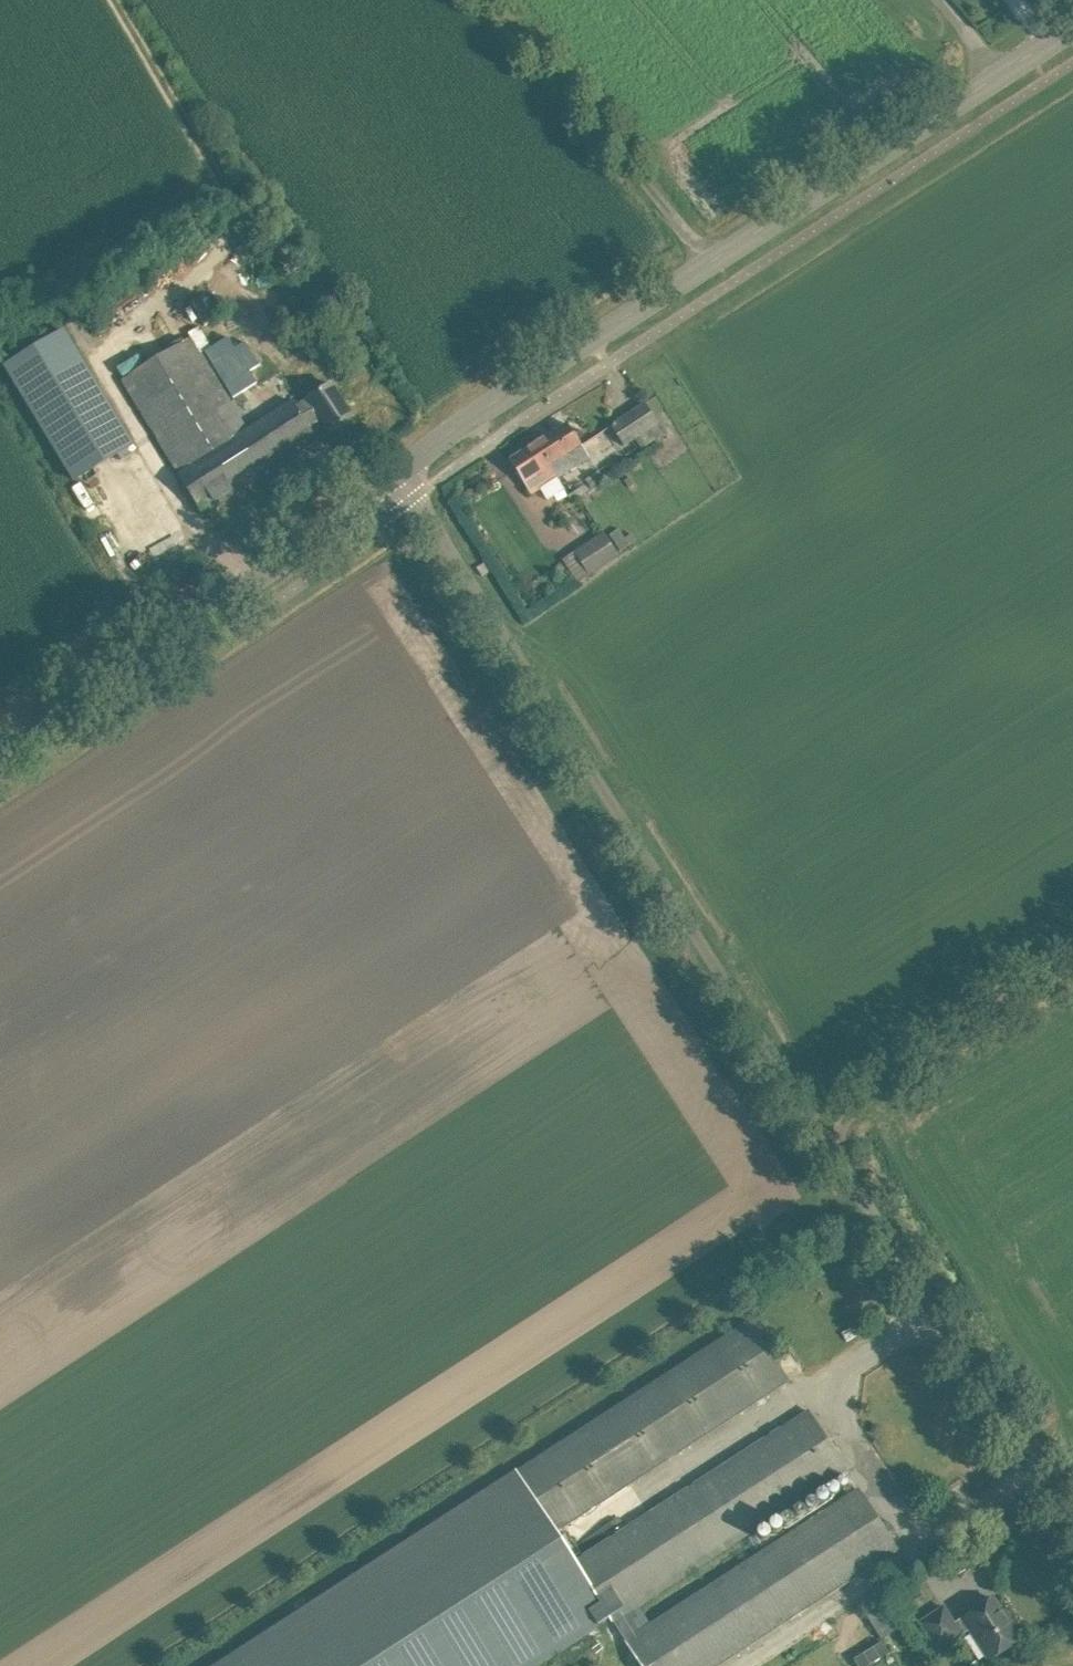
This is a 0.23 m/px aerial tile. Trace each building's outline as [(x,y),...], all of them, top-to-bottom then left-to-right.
[(134,445),(63,329),(4,364),(75,480),(118,454),(128,448),(134,445)] [(191,337),(122,380),(203,515),(317,441),(317,440),(330,432),(331,432),(353,418),(331,384),(309,399),(309,398),(295,407),(291,400),(246,429),(191,337)] [(228,338),(205,352),(233,398),(256,384),(249,372),(259,365),(245,342),(235,349),(228,338)] [(124,377),(141,366),(136,357),(119,367),(124,377)] [(658,424),(656,422),(644,404),(611,425),(623,444),(625,446),(635,439),(642,451),(662,438),(655,426),(658,424)] [(567,424),(537,443),(559,477),(589,457),(567,424)] [(559,477),(537,443),(510,461),(532,495),(559,477)] [(128,448),(118,454),(121,459),(130,453),(128,448)] [(568,496),(572,502),(588,491),(583,485),(568,496)] [(571,552),(586,577),(619,556),(603,531),(571,552)] [(788,1380),(749,1321),(516,1472),(555,1531),(577,1517),(788,1380)] [(847,1470),(808,1411),(597,1547),(574,1561),(612,1619),(614,1621),(847,1470)] [(625,1639),(614,1621),(612,1619),(574,1561),(597,1547),(577,1517),(555,1531),(516,1472),(515,1470),(211,1665),(539,1665),(604,1623),(632,1665),(643,1665),(625,1639)] [(897,1549),(859,1489),(840,1501),(634,1634),(622,1616),(614,1621),(625,1639),(643,1665),(716,1665),(897,1549)] [(968,1628),(989,1661),(1023,1639),(1011,1621),(1007,1623),(1001,1614),(1002,1613),(993,1598),(962,1618),(962,1619),(955,1624),(944,1607),(920,1622),(938,1650),(962,1635),(961,1633),(968,1628)] [(853,1659),(857,1665),(868,1665),(889,1653),(882,1641),(853,1659)]
